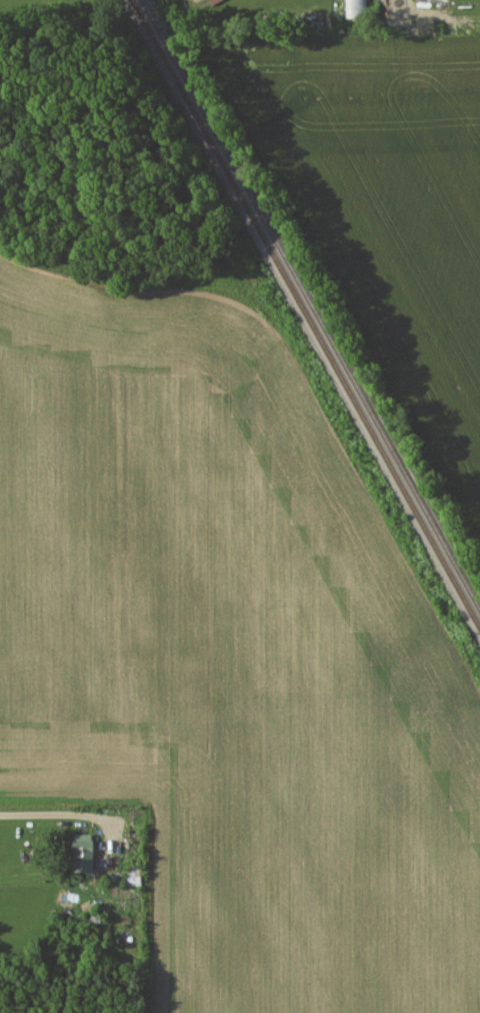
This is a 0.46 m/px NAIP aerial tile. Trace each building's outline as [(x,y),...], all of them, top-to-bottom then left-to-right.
[(367,16),(367,0),(346,0),(347,17),(367,16)] [(92,872),(93,834),(72,833),(72,871),(92,872)] [(141,868),(128,868),(128,885),(142,885),(141,868)]
